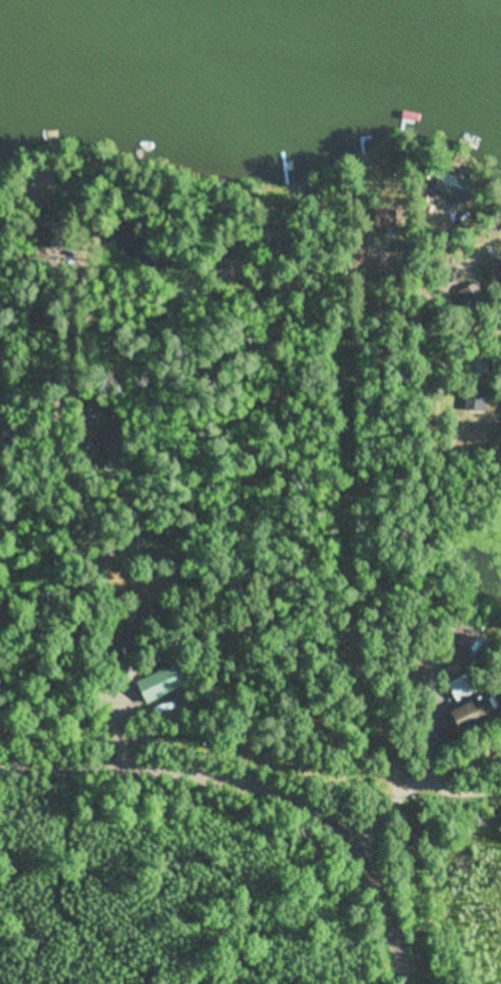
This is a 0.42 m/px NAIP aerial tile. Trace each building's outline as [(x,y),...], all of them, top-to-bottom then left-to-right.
[(474,184),(466,204),(465,204),(431,190),(436,179),(440,169),(450,174),(465,180),(474,184)] [(448,203),(455,183),(425,173),(418,192),(448,203)] [(316,195),(307,197),(305,187),(304,182),(313,180),(315,188),(316,195)] [(393,231),(373,232),(373,212),(373,208),(376,208),(386,208),(406,207),(406,231),(393,231)] [(297,246),(257,250),(254,228),(295,223),(297,246)] [(368,268),(349,269),(348,243),(348,238),(352,238),(367,237),(368,268)] [(232,280),(214,281),(212,259),(230,258),(232,280)] [(484,267),(500,258),(500,286),(495,289),(484,267)] [(480,282),(488,276),(476,260),(468,266),(480,282)] [(488,297),(468,311),(464,305),(457,294),(465,289),(477,281),(488,297)] [(490,376),(465,378),(464,368),(463,358),(464,358),(488,356),(490,376)] [(489,394),(486,413),(464,409),(463,409),(464,407),(466,390),(489,394)] [(123,459),(123,469),(105,469),(105,459),(106,429),(94,429),(95,406),(110,406),(110,427),(123,427),(123,459)] [(142,627),(135,655),(130,653),(122,651),(114,649),(112,648),(120,621),(122,622),(129,623),(136,626),(142,627)] [(478,635),(469,651),(462,647),(449,639),(458,624),(463,627),(478,635)] [(462,668),(449,673),(444,661),(462,654),(467,666),(462,668)] [(137,663),(132,680),(125,678),(120,676),(125,659),(129,660),(137,663)] [(154,702),(147,705),(143,697),(137,682),(145,678),(156,673),(166,668),(175,664),(178,663),(185,678),(189,685),(186,687),(176,692),(165,697),(154,702)] [(462,699),(457,702),(449,684),(462,677),(470,674),(478,692),(462,699)] [(497,717),(463,733),(462,731),(454,713),(462,709),(488,697),(497,717)]
